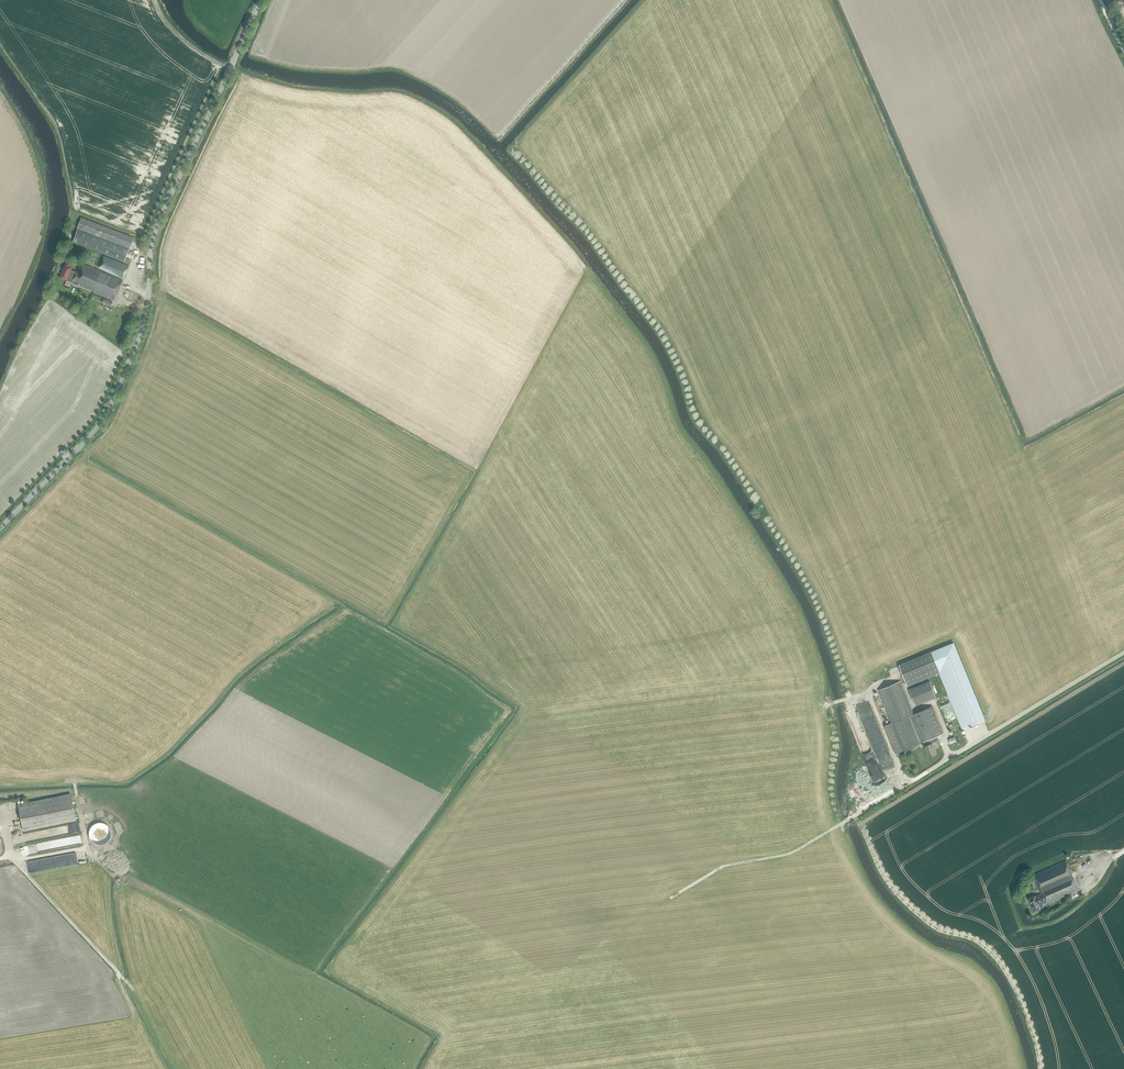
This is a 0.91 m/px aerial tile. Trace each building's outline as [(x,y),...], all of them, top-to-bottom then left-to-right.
[(81,217),(76,228),(129,249),(133,237),(81,217)] [(77,229),(73,242),(124,262),(129,249),(77,229)] [(121,278),(120,280),(80,263),(76,272),(71,270),(72,267),(65,264),(59,277),(71,283),(72,281),(74,282),(73,284),(77,285),(113,300),(128,267),(103,256),(98,268),(121,278)] [(111,306),(113,302),(104,298),(102,302),(111,306)] [(962,727),(984,718),(953,643),(898,665),(907,687),(940,673),(962,727)] [(904,750),(925,741),(927,745),(924,746),(929,757),(936,754),(932,743),(939,741),(937,736),(943,734),(932,706),(914,714),(900,681),(878,690),(891,723),(884,726),(895,754),(904,750)] [(936,697),(930,681),(909,689),(915,706),(936,697)] [(868,716),(874,713),(871,707),(865,709),(868,716)] [(71,794),(18,804),(23,831),(76,821),(71,794)] [(1048,898),(1051,903),(1079,891),(1066,861),(1033,875),(1038,888),(1043,886),(1047,894),(1044,895),(1046,899),(1048,898)] [(1046,905),(1051,903),(1048,898),(1046,899),(1044,895),(1047,894),(1043,886),(1038,888),(1041,894),(1035,896),(1028,899),(1034,912),(1041,909),(1040,908),(1044,906),(1043,904),(1044,903),(1044,901),(1046,905)]
